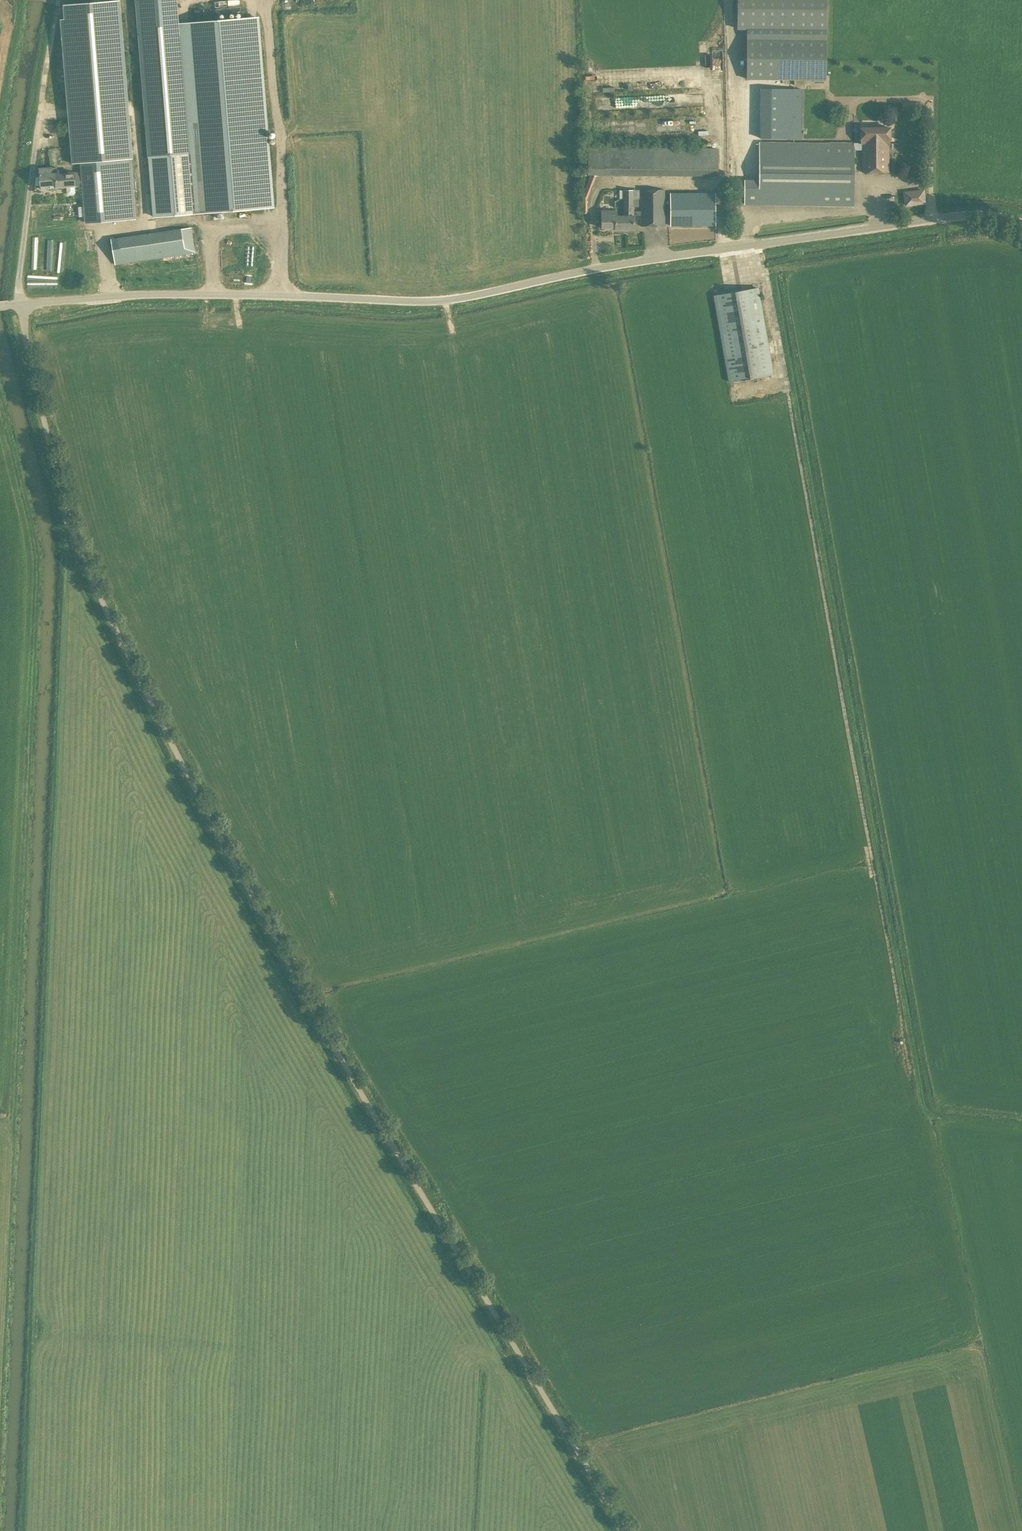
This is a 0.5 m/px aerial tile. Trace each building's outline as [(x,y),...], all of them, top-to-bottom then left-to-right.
[(80,163),(132,159),(120,0),(119,0),(63,4),(65,19),(60,19),(72,164),(80,163)] [(257,18),(179,24),(177,0),(142,0),(137,0),(154,217),(272,207),(257,18)] [(826,29),(826,0),(738,0),(737,28),(826,29)] [(825,80),(826,40),(747,39),(747,79),(825,80)] [(862,172),(888,172),(888,144),(890,144),(889,139),(890,139),(890,127),(860,127),(860,143),(760,143),(760,181),(744,181),(744,204),(759,204),(853,205),(853,149),(862,149),(862,172)] [(587,199),(596,174),(718,176),(718,148),(588,147),(588,174),(591,174),(590,177),(586,176),(582,187),(585,189),(582,197),(587,199)] [(136,218),(132,159),(80,163),(81,172),(74,172),(58,173),(57,167),(55,167),(57,187),(66,186),(67,193),(68,194),(74,194),(75,192),(75,186),(82,185),(85,222),(136,218)] [(39,168),(41,188),(57,187),(55,167),(39,168)] [(664,225),(664,190),(640,190),(640,210),(634,211),(634,206),(639,206),(639,199),(639,190),(619,190),(619,198),(623,198),(623,215),(616,215),(615,228),(615,230),(634,230),(634,215),(641,215),(641,225),(664,225)] [(904,194),(905,205),(925,202),(923,191),(904,194)] [(670,225),(715,225),(715,194),(670,194),(670,225)] [(602,211),(602,228),(615,228),(616,215),(616,211),(602,211)] [(194,252),(191,227),(180,228),(180,230),(111,240),(114,264),(194,252)] [(756,286),(713,293),(727,380),(770,373),(756,286)]
